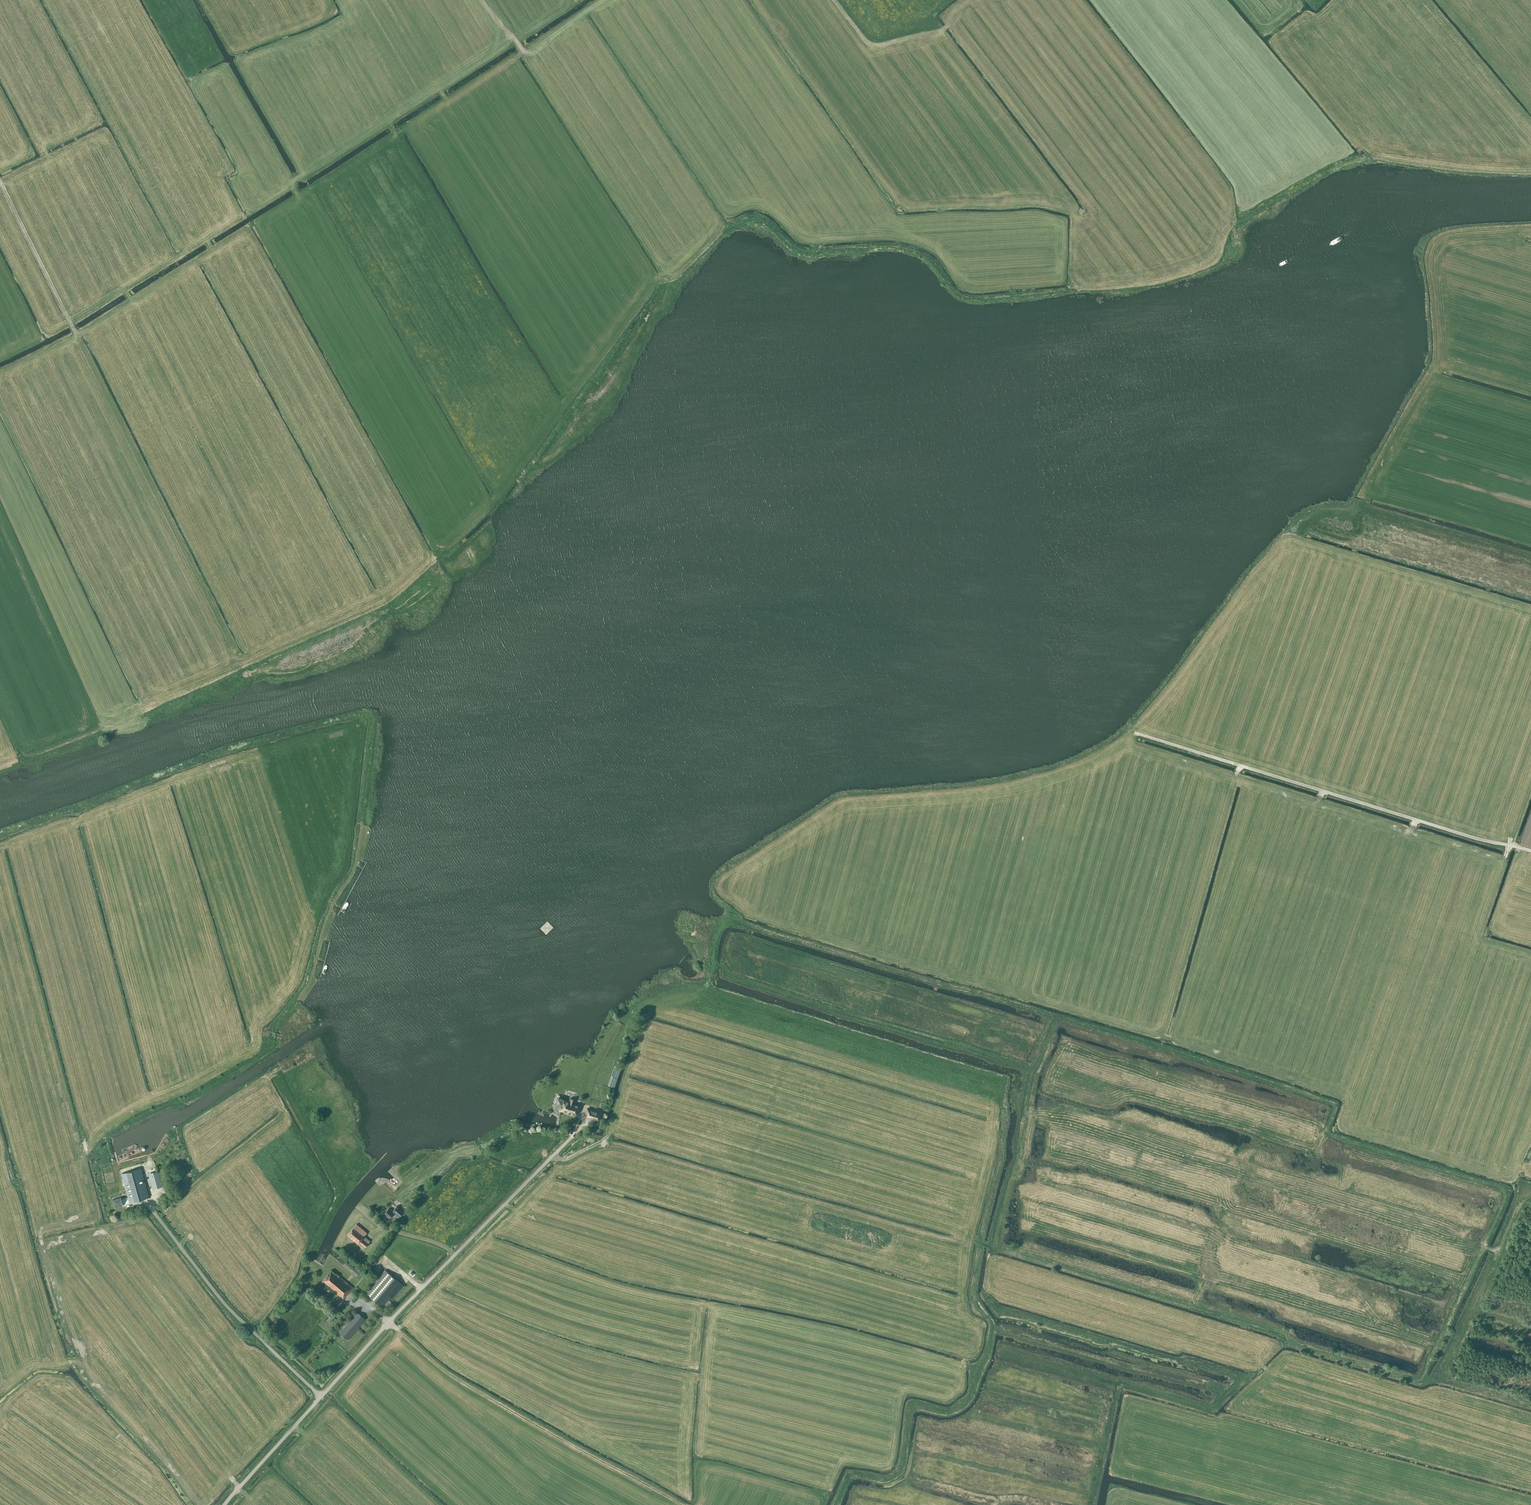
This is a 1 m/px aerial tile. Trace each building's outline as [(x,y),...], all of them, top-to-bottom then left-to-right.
[(621,1069),(615,1066),(611,1077),(617,1080),(621,1069)] [(577,1110),(579,1111),(581,1106),(573,1104),(573,1103),(558,1098),(556,1103),(563,1105),(561,1110),(575,1115),(577,1110)] [(601,1117),(602,1113),(587,1108),(586,1112),(588,1113),(587,1118),(598,1121),(599,1116),(601,1117)] [(129,1202),(148,1197),(140,1168),(121,1173),(128,1197),(121,1199),(120,1197),(112,1200),(114,1207),(123,1205),(122,1204),(129,1202)] [(161,1186),(158,1173),(149,1175),(153,1189),(161,1186)] [(397,1205),(392,1211),(389,1208),(384,1213),(390,1218),(392,1215),(397,1219),(404,1211),(397,1205)] [(347,1234),(348,1235),(358,1243),(359,1242),(365,1247),(368,1243),(370,1241),(364,1236),(367,1232),(356,1224),(347,1234)] [(360,1273),(347,1261),(344,1265),(357,1276),(360,1273)] [(323,1280),(326,1283),(329,1285),(328,1286),(330,1288),(342,1298),(345,1295),(346,1296),(353,1288),(332,1270),(323,1280)] [(384,1309),(404,1286),(385,1270),(365,1293),(384,1309)] [(347,1339),(365,1319),(357,1312),(339,1333),(347,1339)]
